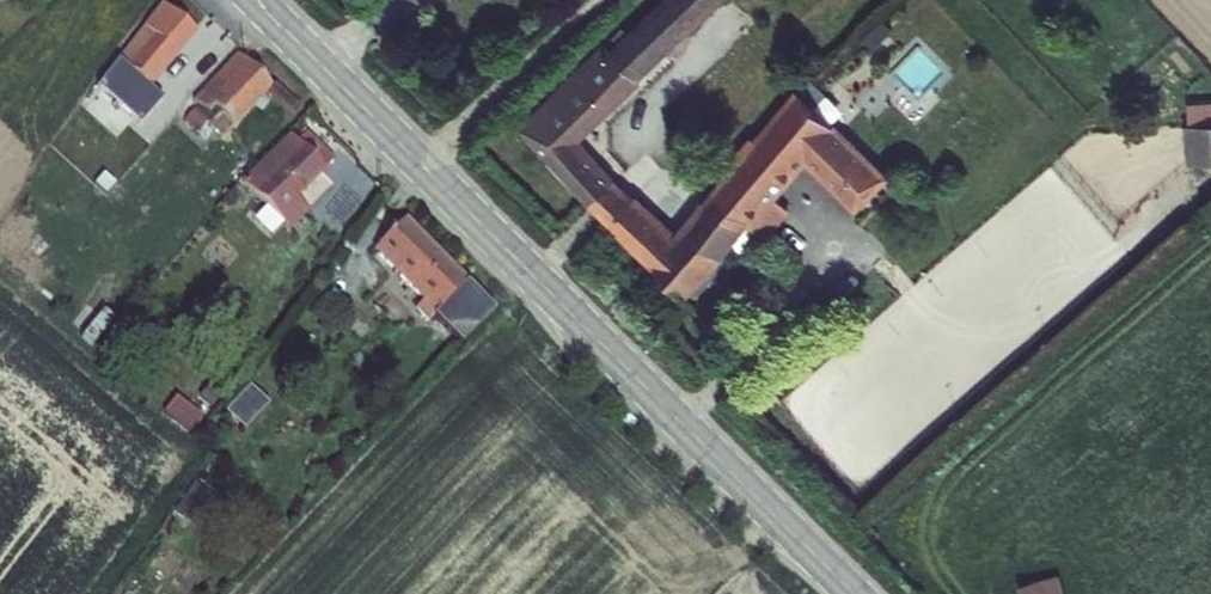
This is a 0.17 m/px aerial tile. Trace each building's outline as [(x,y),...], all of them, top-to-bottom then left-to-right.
[(520,130),(588,206),(654,273),(656,270),(686,303),(692,296),(725,261),(727,258),(752,228),(714,193),(678,236),(637,199),(636,200),(582,144),(642,86),(639,84),(730,0),(667,0),(623,42),(616,34),(520,130)] [(196,34),(163,4),(96,87),(141,127),(163,101),(152,88),(196,34)] [(894,33),(883,22),(864,42),(875,53),(894,33)] [(231,129),(271,88),(238,54),(193,100),(195,102),(208,117),(213,112),(231,129)] [(798,94),(815,110),(828,97),(811,80),(798,94)] [(740,161),(714,193),(752,228),(768,241),(792,212),(779,200),(808,169),(858,216),(892,180),(838,127),(835,130),(815,110),(798,94),(797,92),(755,143),(751,139),(737,157),(740,161)] [(220,139),(231,129),(213,112),(208,117),(195,102),(181,117),(203,136),(210,130),(220,139)] [(1190,128),(1210,127),(1210,105),(1188,106),(1190,128)] [(1185,128),(1188,166),(1210,165),(1210,127),(1190,128),(1185,128)] [(239,184),(290,233),(309,214),(296,202),(326,172),(325,171),(335,160),(308,133),(297,144),(288,133),(239,184)] [(429,324),(433,319),(467,285),(470,282),(408,217),(373,253),(422,303),(415,310),(429,324)] [(725,261),(692,296),(696,301),(731,262),(727,258),(725,261)] [(467,285),(433,319),(461,349),(495,314),(467,285)] [(1019,583),(1022,593),(1068,593),(1061,573),(1019,583)]
